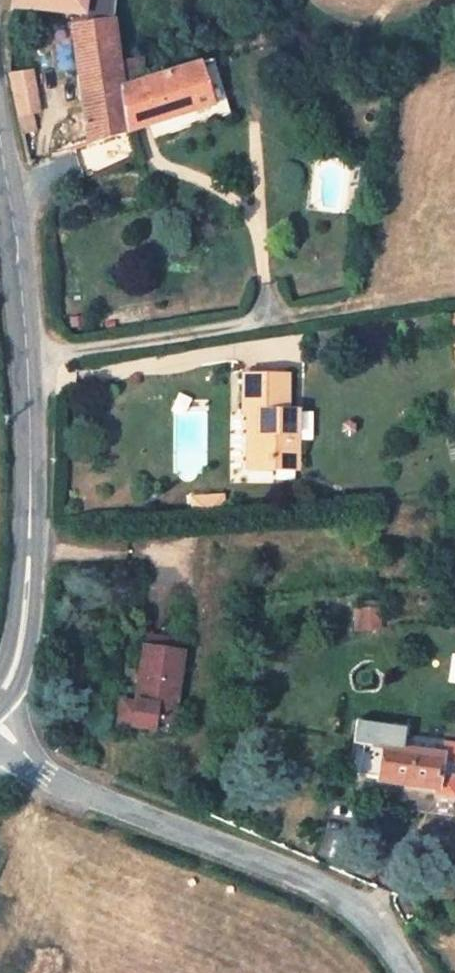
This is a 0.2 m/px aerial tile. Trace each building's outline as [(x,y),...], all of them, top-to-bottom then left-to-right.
[(11,8),(81,15),(80,27),(72,27),(88,145),(127,133),(112,83),(144,80),(142,59),(119,61),(113,19),(115,0),(12,0),(11,8)] [(214,105),(218,118),(230,114),(226,101),(212,60),(202,64),(214,105)] [(202,64),(201,62),(159,75),(144,80),(112,83),(127,133),(214,105),(202,64)] [(9,73),(17,115),(37,113),(29,70),(9,73)] [(273,470),(297,470),(297,411),(287,411),(288,375),(243,375),(243,412),(258,413),(258,433),(248,433),(248,461),(273,461),(273,470)] [(258,413),(249,413),(248,433),(258,433),(258,413)] [(273,461),(248,461),(248,470),(273,470),(273,461)] [(222,496),(209,497),(209,512),(223,511),(222,496)] [(209,497),(192,498),(193,513),(209,512),(209,497)] [(379,628),(378,608),(360,609),(361,629),(379,628)] [(146,647),(181,653),(182,646),(166,644),(167,640),(148,637),(146,647)] [(132,724),(132,726),(152,729),(154,719),(172,723),(183,653),(181,653),(146,647),(144,647),(135,704),(132,724)] [(132,724),(135,704),(122,702),(119,722),(132,724)] [(437,788),(436,788),(435,793),(454,796),(454,744),(443,743),(389,736),(387,749),(441,756),(437,788)] [(436,788),(437,788),(441,756),(387,749),(364,745),(359,775),(379,778),(379,780),(436,788)]
